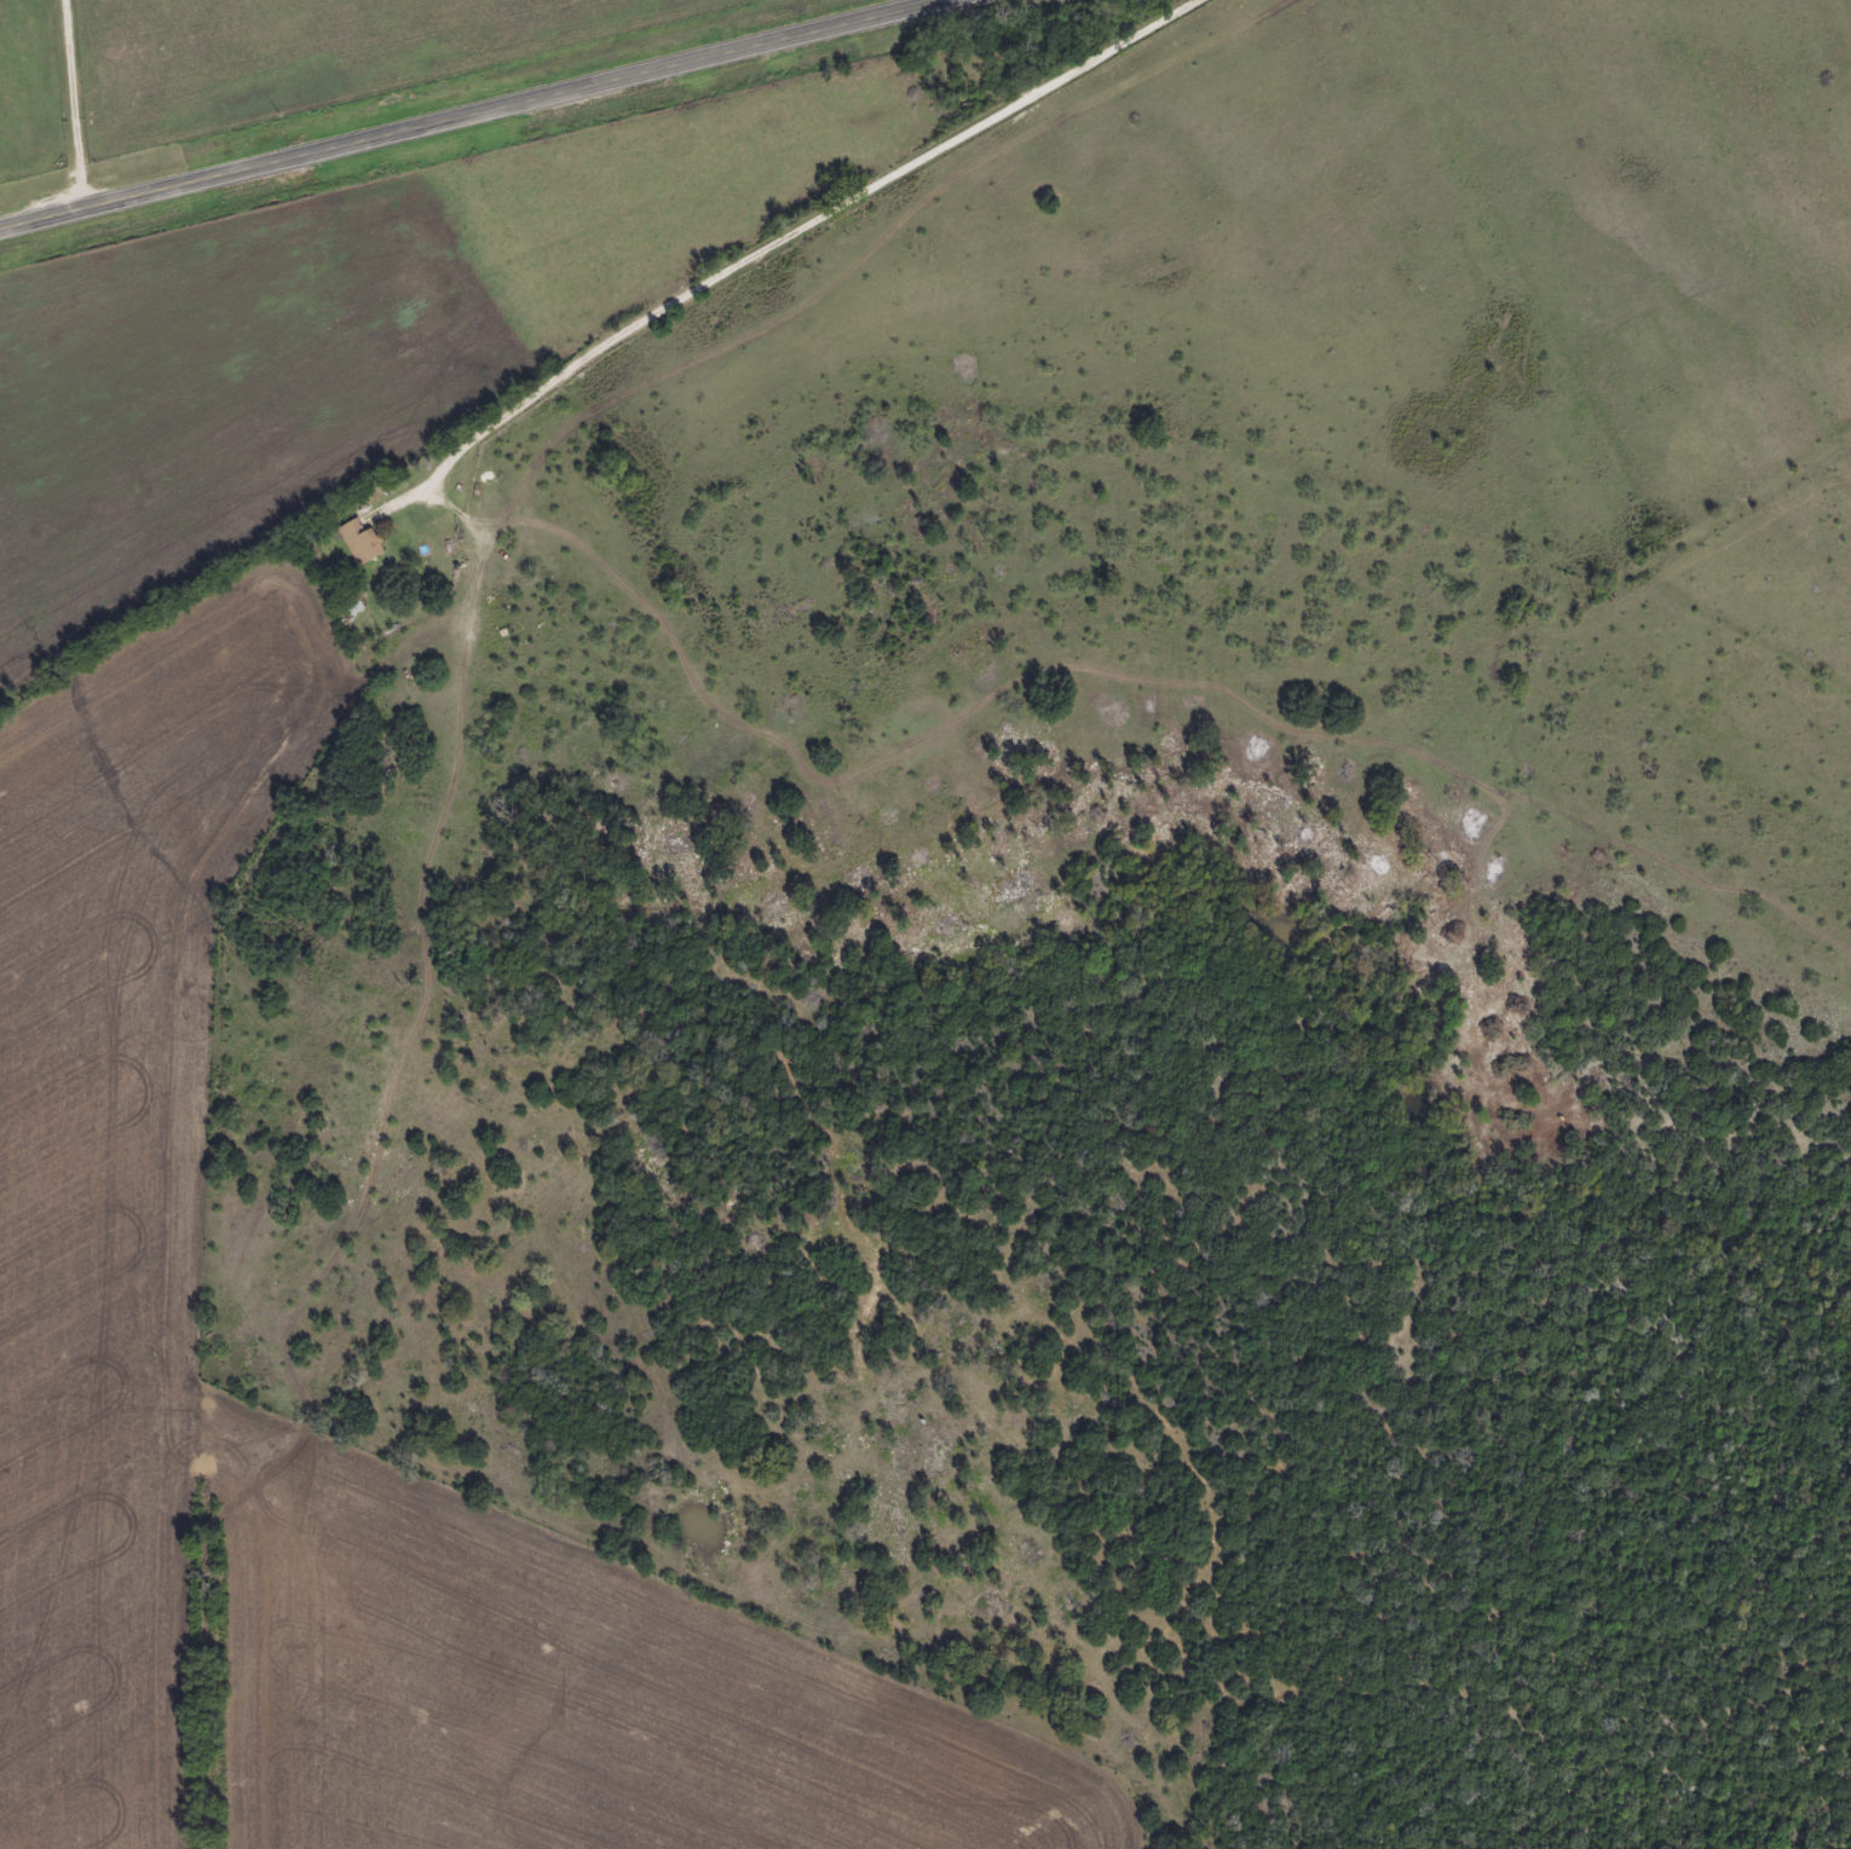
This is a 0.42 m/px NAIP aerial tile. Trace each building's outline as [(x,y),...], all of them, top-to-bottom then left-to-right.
[(365,529),(358,517),(339,527),(360,566),(386,552),(371,526),(365,529)]
